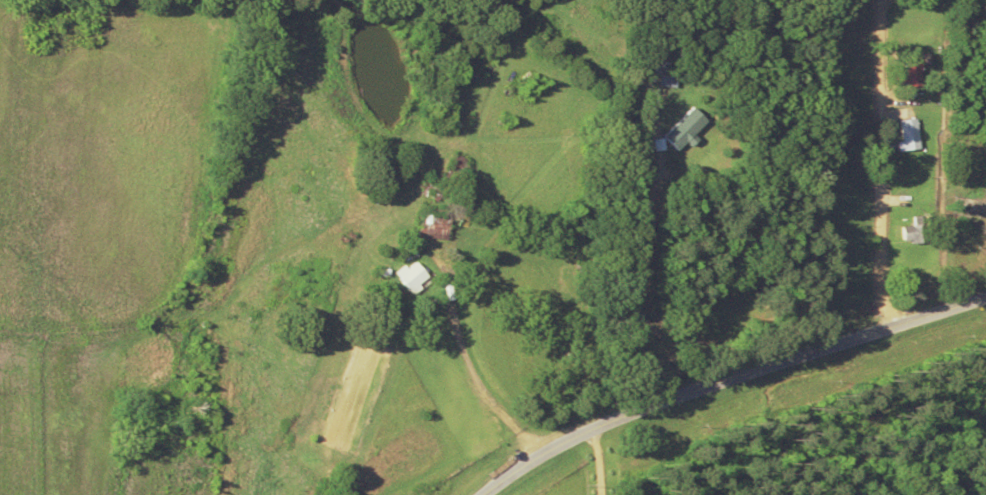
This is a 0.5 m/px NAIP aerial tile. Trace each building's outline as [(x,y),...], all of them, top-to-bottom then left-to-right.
[(681,86),(682,55),(663,55),(662,85),(681,86)] [(928,85),(928,59),(912,59),(912,72),(908,72),(908,85),(928,85)] [(711,121),(698,106),(667,135),(680,149),(711,121)] [(910,149),(927,148),(924,118),(908,119),(910,149)] [(374,192),(379,198),(391,190),(387,183),(374,192)] [(454,215),(439,209),(434,222),(448,228),(454,215)] [(920,225),(900,226),(901,243),(934,241),(933,215),(919,216),(920,225)] [(416,293),(434,278),(420,260),(401,274),(416,293)]
